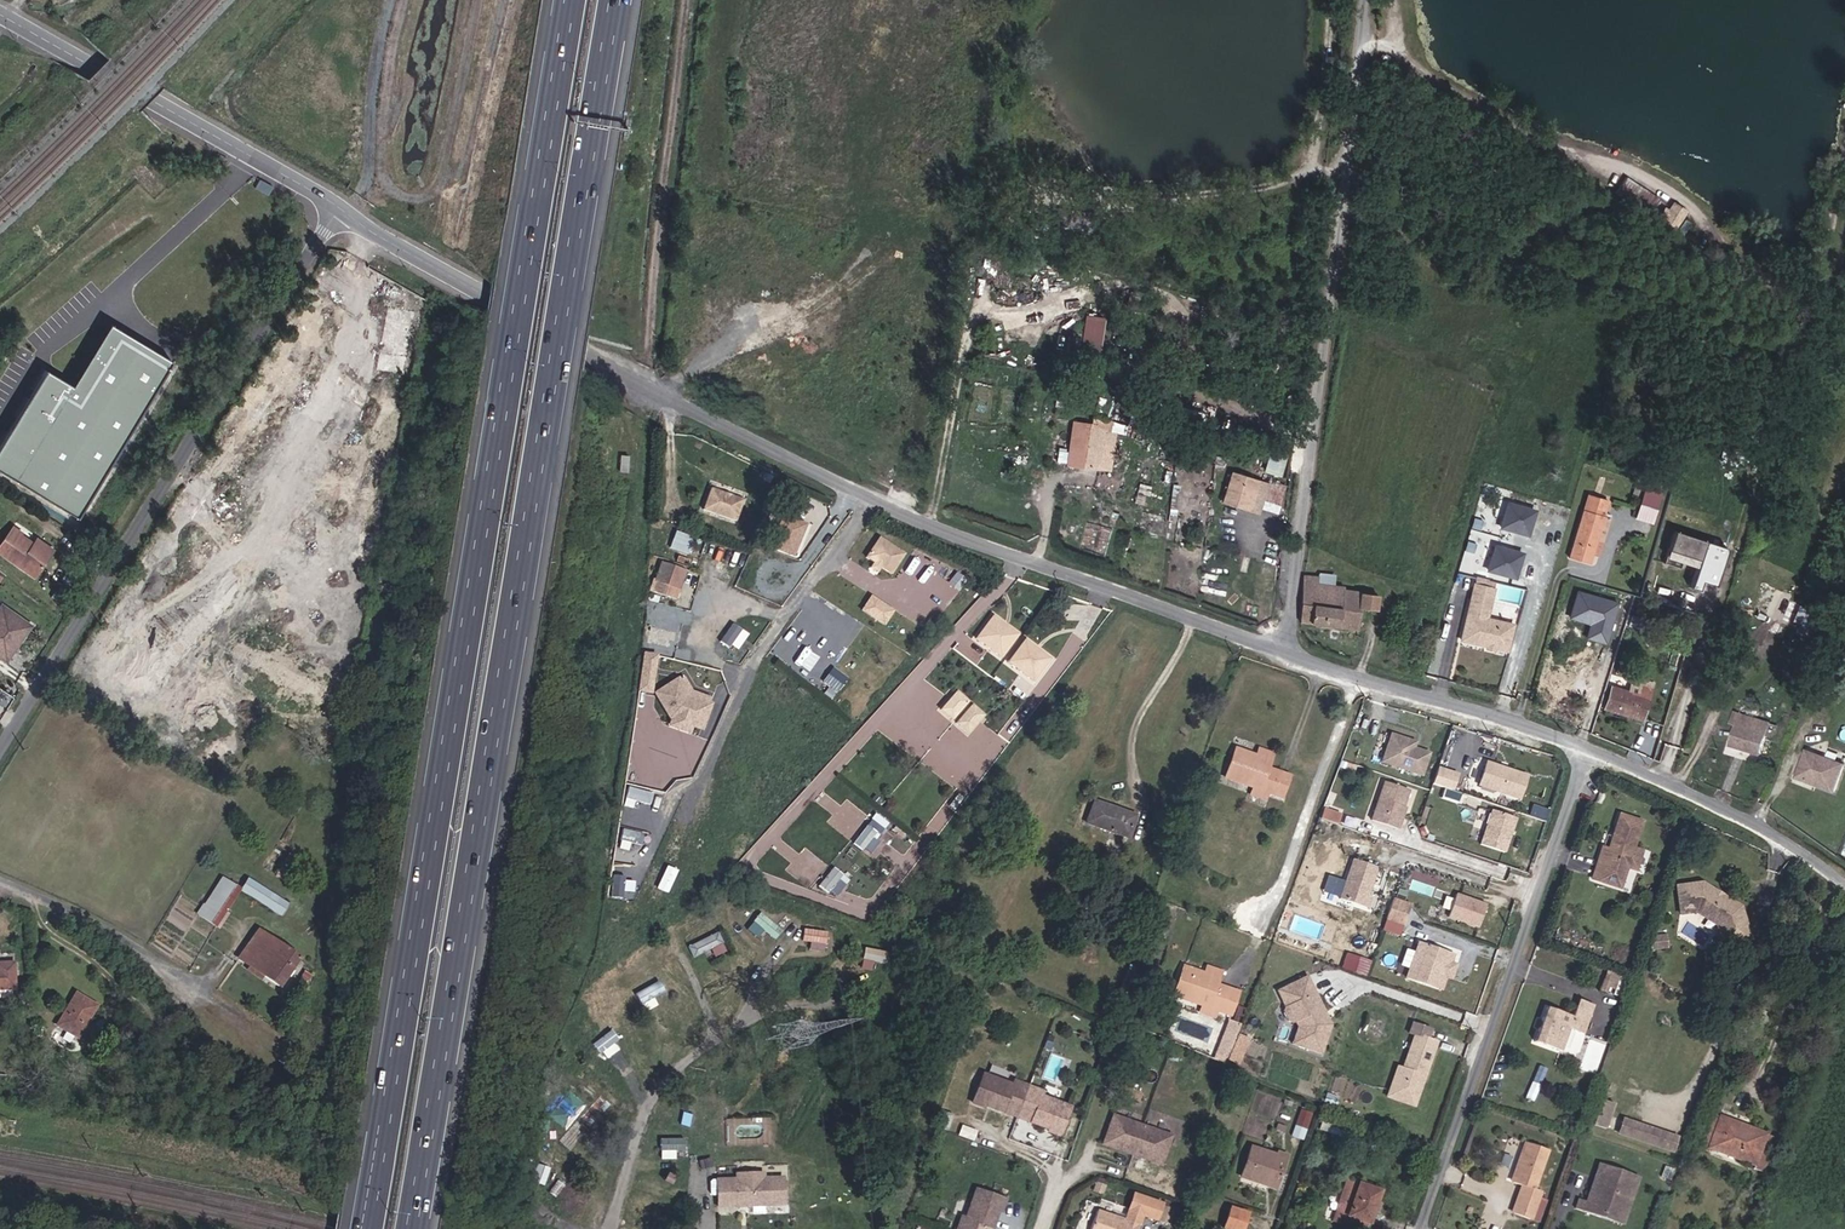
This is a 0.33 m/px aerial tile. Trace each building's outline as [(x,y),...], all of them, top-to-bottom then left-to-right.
[(1671,199),(1659,220),(1677,230),(1689,208),(1671,199)] [(1102,351),(1106,317),(1086,315),(1082,348),(1102,351)] [(108,326),(72,388),(45,372),(0,447),(0,471),(76,516),(168,362),(108,326)] [(1072,418),(1068,466),(1115,470),(1119,422),(1072,418)] [(1062,446),(1057,460),(1065,462),(1069,448),(1062,446)] [(1266,471),(1283,474),(1287,455),(1270,451),(1266,471)] [(1262,507),(1279,513),(1287,486),(1232,469),(1222,502),(1261,513),(1262,507)] [(1645,484),(1637,518),(1655,522),(1663,488),(1645,484)] [(725,496),(710,490),(702,512),(735,523),(742,501),(729,497),(728,498),(725,497),(725,496)] [(1509,498),(1500,526),(1530,536),(1540,508),(1509,498)] [(1602,573),(1607,560),(1622,516),(1602,509),(1583,567),(1602,573)] [(803,530),(782,521),(769,550),(790,559),(798,539),(796,538),(797,535),(800,536),(803,530)] [(30,545),(17,535),(18,533),(10,527),(0,540),(0,553),(32,576),(46,556),(30,545)] [(687,556),(690,547),(695,549),(699,539),(694,537),(694,539),(677,532),(670,549),(665,547),(661,558),(687,569),(691,558),(687,556)] [(907,551),(881,535),(870,553),(878,558),(881,560),(885,562),(896,569),(907,551)] [(1662,569),(1679,574),(1679,571),(1694,575),(1693,578),(1690,592),(1698,594),(1701,586),(1715,589),(1725,551),(1671,536),(1662,569)] [(49,552),(33,540),(30,545),(46,556),(49,552)] [(1493,543),(1489,571),(1520,577),(1525,548),(1493,543)] [(691,558),(695,549),(690,547),(687,556),(691,558)] [(885,562),(881,560),(878,558),(875,563),(882,567),(885,562)] [(1602,573),(1609,575),(1614,562),(1607,560),(1602,573)] [(1487,577),(1473,641),(1518,651),(1524,626),(1498,620),(1506,581),(1487,577)] [(1370,611),(1387,613),(1388,601),(1358,598),(1358,595),(1341,593),(1342,585),(1329,583),(1328,590),(1323,589),(1323,585),(1318,584),(1313,630),(1368,635),(1370,611)] [(672,614),(675,607),(659,601),(662,592),(659,591),(653,607),(672,614)] [(659,601),(675,607),(680,609),(683,601),(662,592),(659,601)] [(862,609),(886,625),(896,609),(872,593),(862,609)] [(1792,618),(1801,620),(1807,597),(1798,595),(1792,618)] [(1813,624),(1822,626),(1829,603),(1820,600),(1813,624)] [(0,607),(0,655),(3,657),(14,640),(17,642),(28,626),(0,607)] [(994,617),(992,620),(1003,628),(1002,630),(1004,631),(1006,630),(1017,638),(1018,636),(994,617)] [(1001,658),(1017,638),(1006,630),(1004,631),(1002,630),(1003,628),(992,620),(977,640),(1001,658)] [(673,647),(677,629),(652,623),(647,642),(673,647)] [(3,657),(6,659),(17,642),(14,640),(3,657)] [(1027,642),(1025,645),(1036,653),(1036,655),(1037,656),(1039,655),(1050,663),(1052,661),(1027,642)] [(1035,683),(1050,663),(1039,655),(1037,656),(1036,655),(1036,653),(1025,645),(1010,665),(1035,683)] [(638,690),(653,693),(660,653),(645,650),(638,690)] [(1585,699),(1600,703),(1612,660),(1597,656),(1585,699)] [(992,676),(997,669),(988,662),(983,669),(992,676)] [(834,666),(824,680),(838,690),(848,676),(834,666)] [(1002,683),(1008,675),(1003,672),(997,679),(1002,683)] [(699,730),(708,708),(686,699),(676,684),(658,697),(673,718),(699,730)] [(1618,711),(1657,722),(1664,695),(1653,692),(1651,698),(1624,691),(1618,711)] [(1843,697),(1829,691),(1825,703),(1839,708),(1843,697)] [(968,705),(956,695),(952,699),(964,710),(968,705)] [(952,724),(964,710),(952,699),(940,714),(952,724)] [(1819,717),(1825,703),(1815,699),(1809,714),(1819,717)] [(968,738),(980,723),(976,719),(979,715),(972,708),(956,727),(968,738)] [(1772,738),(1781,739),(1784,725),(1741,714),(1738,726),(1743,727),(1737,748),(1764,755),(1766,746),(1770,747),(1772,738)] [(980,723),(984,719),(979,715),(976,719),(980,723)] [(1411,737),(1402,764),(1442,778),(1450,754),(1441,750),(1440,753),(1434,751),(1435,748),(1436,745),(1411,737)] [(1265,775),(1268,765),(1270,758),(1256,753),(1235,746),(1225,774),(1253,784),(1268,789),(1282,794),(1289,773),(1278,768),(1274,778),(1265,775)] [(1256,753),(1270,758),(1273,751),(1259,746),(1256,753)] [(1844,794),(1844,793),(1844,766),(1817,755),(1807,780),(1844,794)] [(1278,768),(1268,765),(1265,775),(1274,778),(1278,768)] [(1538,802),(1546,780),(1506,766),(1498,788),(1538,802)] [(1470,793),(1476,777),(1457,771),(1452,786),(1470,793)] [(1268,789),(1253,784),(1251,791),(1265,796),(1268,789)] [(1401,785),(1388,823),(1414,832),(1420,815),(1418,814),(1419,810),(1425,793),(1401,785)] [(880,807),(885,802),(878,796),(873,802),(880,807)] [(1127,835),(1134,814),(1094,799),(1086,821),(1127,835)] [(1339,823),(1342,812),(1325,806),(1321,818),(1339,823)] [(892,817),(895,812),(890,807),(886,812),(892,817)] [(1533,821),(1509,813),(1497,847),(1521,855),(1533,821)] [(1652,819),(1626,815),(1619,852),(1611,850),(1605,886),(1637,892),(1641,871),(1652,873),(1655,853),(1646,851),(1652,819)] [(866,853),(880,836),(870,828),(856,845),(866,853)] [(290,851),(275,874),(283,879),(297,855),(290,851)] [(832,867),(820,884),(838,896),(849,879),(832,867)] [(1370,869),(1356,909),(1383,918),(1387,908),(1384,907),(1394,877),(1370,869)] [(220,877),(198,914),(217,925),(240,889),(220,877)] [(287,903),(248,878),(240,889),(280,914),(287,903)] [(1716,878),(1693,882),(1696,904),(1713,901),(1720,905),(1722,902),(1740,915),(1743,929),(1757,927),(1753,904),(1736,892),(1732,892),(1729,890),(1728,887),(1716,878)] [(1505,908),(1475,898),(1468,921),(1498,931),(1505,908)] [(1713,901),(1696,904),(1697,909),(1712,907),(1727,917),(1731,940),(1758,936),(1757,927),(1743,929),(1740,915),(1722,902),(1720,905),(1713,901)] [(1427,908),(1411,902),(1403,926),(1420,933),(1427,908)] [(748,929),(760,937),(765,930),(778,939),(785,928),(760,911),(748,929)] [(805,928),(804,940),(827,942),(828,930),(805,928)] [(239,957),(278,984),(297,957),(258,930),(239,957)] [(694,956),(712,948),(716,956),(729,949),(719,930),(689,945),(694,956)] [(1680,931),(1668,932),(1669,944),(1681,942),(1680,931)] [(863,968),(878,970),(880,948),(865,947),(863,968)] [(1469,961),(1435,950),(1423,987),(1457,997),(1460,988),(1464,975),(1469,961)] [(14,987),(13,963),(0,963),(0,988),(14,987)] [(1204,973),(1182,966),(1173,994),(1202,1004),(1216,1009),(1230,1013),(1238,991),(1226,987),(1223,997),(1212,994),(1218,978),(1204,973)] [(1204,973),(1218,978),(1220,971),(1206,966),(1204,973)] [(1617,974),(1611,994),(1625,998),(1631,978),(1617,974)] [(1464,975),(1460,988),(1465,990),(1469,976),(1464,975)] [(1126,998),(1133,980),(1124,976),(1117,995),(1126,998)] [(636,993),(647,1010),(659,1003),(655,997),(666,990),(660,979),(636,993)] [(1332,1005),(1323,986),(1301,997),(1306,1008),(1298,1012),(1301,1018),(1300,1022),(1305,1032),(1309,1033),(1310,1033),(1315,1030),(1320,1039),(1314,1056),(1337,1064),(1347,1035),(1344,1030),(1341,1032),(1339,1031),(1337,1027),(1338,1025),(1328,1006),(1332,1005)] [(78,1036),(95,1005),(76,993),(58,1024),(78,1036)] [(1117,995),(1113,1006),(1122,1009),(1126,998),(1117,995)] [(1301,997),(1293,1001),(1298,1012),(1306,1008),(1301,997)] [(1213,1016),(1216,1009),(1202,1004),(1200,1011),(1213,1016)] [(1587,1012),(1602,1017),(1605,1009),(1590,1004),(1587,1012)] [(1344,1030),(1332,1005),(1328,1006),(1338,1025),(1337,1027),(1339,1031),(1341,1032),(1344,1030)] [(1584,1020),(1558,1012),(1547,1047),(1574,1056),(1581,1036),(1595,1040),(1602,1017),(1587,1012),(1584,1020)] [(1229,1054),(1241,1023),(1230,1019),(1218,1050),(1229,1054)] [(1436,1032),(1418,1026),(1414,1035),(1419,1037),(1407,1070),(1402,1069),(1393,1093),(1410,1099),(1417,1096),(1424,1077),(1429,1079),(1442,1045),(1433,1041),(1436,1032)] [(613,1030),(595,1044),(601,1052),(619,1037),(613,1030)] [(1313,1040),(1308,1054),(1314,1056),(1320,1039),(1315,1030),(1310,1033),(1313,1040)] [(1226,1062),(1229,1054),(1218,1050),(1215,1058),(1226,1062)] [(170,1054),(161,1062),(174,1075),(182,1067),(170,1054)] [(1018,1116),(1029,1086),(1014,1080),(1012,1085),(983,1074),(973,1103),(985,1107),(986,1104),(1018,1116)] [(1410,1099),(1393,1093),(1391,1098),(1418,1108),(1429,1079),(1424,1077),(1417,1096),(1410,1099)] [(1029,1086),(1018,1116),(1050,1128),(1049,1130),(1061,1135),(1071,1106),(1043,1096),(1044,1091),(1029,1086)] [(1141,1097),(1125,1090),(1122,1095),(1138,1103),(1141,1097)] [(1607,1129),(1617,1103),(1605,1098),(1595,1124),(1607,1129)] [(1300,1108),(1293,1135),(1304,1139),(1312,1111),(1300,1108)] [(1156,1162),(1165,1133),(1107,1114),(1098,1142),(1156,1162)] [(1718,1147),(1763,1165),(1775,1136),(1757,1128),(1755,1134),(1740,1128),(1742,1122),(1730,1117),(1718,1147)] [(1678,1140),(1626,1120),(1621,1132),(1673,1153),(1678,1140)] [(1740,1128),(1755,1134),(1757,1128),(1742,1122),(1740,1128)] [(661,1157),(676,1158),(676,1148),(686,1149),(686,1138),(662,1137),(661,1157)] [(1556,1192),(1550,1190),(1562,1152),(1542,1145),(1529,1185),(1538,1188),(1528,1216),(1547,1223),(1556,1192)] [(1233,1183),(1261,1193),(1272,1159),(1263,1156),(1262,1161),(1236,1152),(1230,1171),(1236,1173),(1233,1183)] [(1618,1210),(1634,1215),(1643,1187),(1648,1189),(1651,1177),(1613,1164),(1607,1182),(1613,1183),(1611,1189),(1605,1188),(1601,1203),(1592,1201),(1589,1212),(1615,1220),(1618,1210)] [(1226,1181),(1233,1183),(1236,1173),(1230,1171),(1226,1181)] [(782,1205),(781,1179),(762,1179),(762,1174),(736,1175),(737,1180),(717,1181),(718,1207),(739,1207),(739,1200),(748,1200),(748,1206),(782,1205)] [(1615,1220),(1637,1227),(1648,1189),(1643,1187),(1634,1215),(1618,1210),(1615,1220)] [(980,1189),(969,1217),(965,1215),(959,1228),(989,1228),(996,1209),(1001,1211),(1005,1198),(980,1189)] [(1344,1228),(1386,1228),(1395,1202),(1359,1189),(1344,1228)] [(1091,1228),(1133,1228),(1135,1223),(1139,1213),(1153,1218),(1159,1202),(1132,1194),(1127,1209),(1123,1219),(1097,1210),(1091,1228)] [(1233,1218),(1216,1213),(1210,1228),(1229,1228),(1233,1218)]
